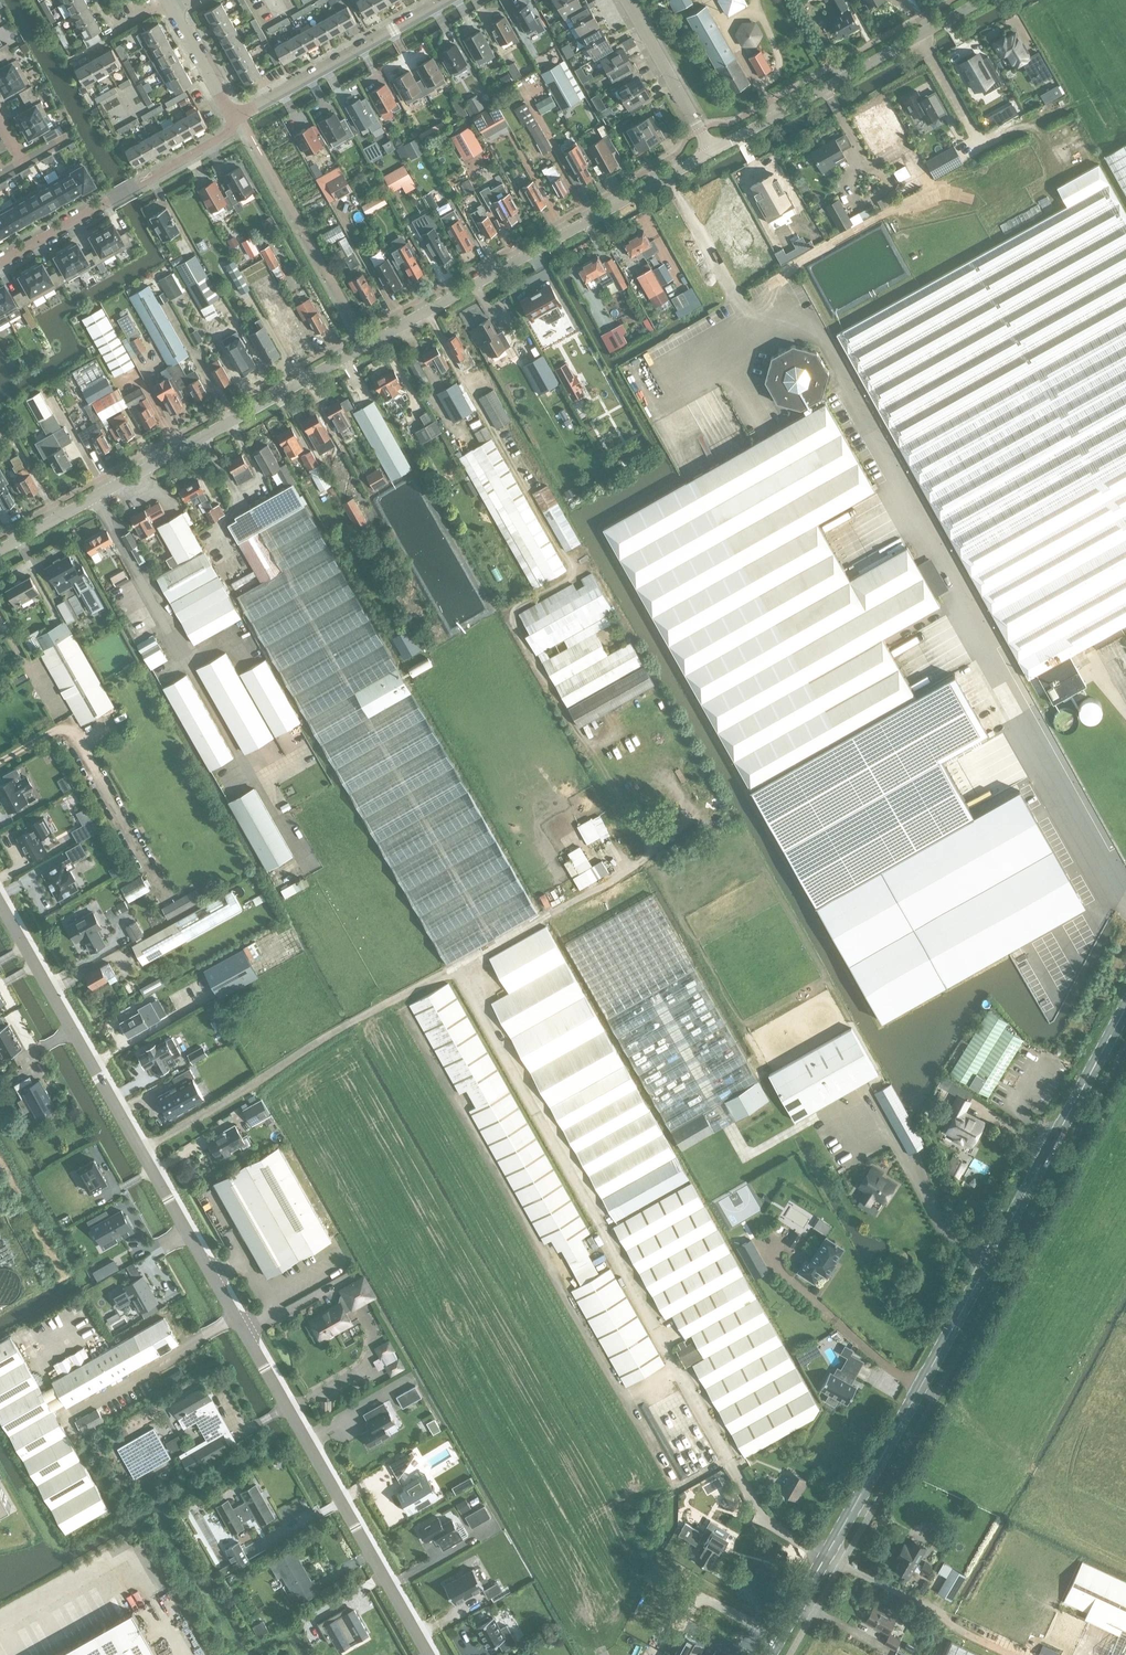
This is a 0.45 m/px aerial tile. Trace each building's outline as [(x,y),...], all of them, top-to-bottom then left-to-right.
[(46,13),(51,10),(45,0),(40,3),(46,13)] [(85,0),(69,0),(65,2),(71,14),(88,5),(85,0)] [(373,0),(357,0),(356,0),(366,17),(378,10),(373,0)] [(390,3),(388,0),(373,0),(378,10),(390,3)] [(558,5),(565,16),(587,3),(588,3),(586,0),(584,0),(580,2),(579,0),(568,0),(558,5)] [(565,16),(565,18),(570,15),(575,25),(577,24),(594,15),(590,8),(595,4),(593,0),(588,3),(587,3),(565,16)] [(692,0),(669,0),(675,12),(693,2),(692,0)] [(727,15),(749,4),(747,0),(720,0),(727,15)] [(848,8),(843,0),(828,0),(836,14),(841,11),(842,14),(831,20),(840,36),(842,35),(844,37),(848,35),(847,32),(858,26),(849,10),(848,8)] [(870,8),(872,7),(875,6),(875,5),(885,0),(866,0),(870,8)] [(212,24),(228,15),(221,2),(205,11),(212,24)] [(311,3),(301,9),(304,14),(314,8),(311,3)] [(253,14),(248,4),(243,7),(248,17),(253,14)] [(527,4),(514,11),(527,34),(536,29),(538,33),(546,29),(538,16),(535,18),(534,16),(535,16),(531,10),(527,4)] [(94,17),(88,5),(71,14),(78,26),(94,17)] [(706,5),(687,16),(731,93),(750,82),(706,5)] [(335,12),(344,29),(356,22),(347,6),(335,12)] [(301,9),(292,14),(294,19),(304,14),(301,9)] [(46,13),(52,23),(56,20),(51,10),(46,13)] [(332,36),(344,29),(335,12),(323,19),(332,36)] [(235,27),(228,15),(212,24),(219,36),(235,27)] [(594,15),(577,24),(575,25),(581,36),(605,23),(603,18),(597,21),(594,15)] [(490,25),(501,44),(512,38),(515,44),(520,41),(516,35),(515,35),(505,16),(490,25)] [(101,29),(94,17),(78,26),(85,39),(101,29)] [(290,22),(287,17),(277,22),(280,27),(290,22)] [(766,35),(756,17),(734,28),(749,55),(760,48),(756,40),(766,35)] [(261,28),(255,18),(250,21),(256,31),(261,28)] [(320,42),(332,36),(323,19),(311,26),(320,42)] [(165,35),(158,22),(142,31),(142,32),(137,35),(143,46),(149,43),(149,44),(165,35)] [(267,28),(270,33),(280,27),(277,22),(267,28)] [(602,29),(608,26),(605,23),(581,36),(587,47),(606,37),(602,29)] [(59,37),(64,34),(58,24),(54,27),(59,37)] [(308,49),(320,42),(311,26),(299,33),(308,49)] [(242,39),(235,27),(219,36),(225,48),(242,39)] [(262,41),(262,40),(266,38),(261,28),(256,31),(262,41)] [(480,30),(465,39),(479,64),(494,55),(480,30)] [(1014,66),(1024,61),(1025,62),(1027,65),(1030,63),(1032,66),(1041,81),(1051,75),(1038,52),(1029,57),(1027,53),(1028,52),(1024,43),(1022,44),(1015,32),(1012,34),(1013,35),(1009,37),(1008,36),(1005,38),(1004,36),(993,43),(1000,56),(1006,53),(1014,66)] [(296,56),(308,49),(299,33),(287,39),(296,56)] [(59,37),(65,47),(70,44),(64,34),(59,37)] [(172,47),(165,35),(149,44),(144,47),(150,59),(152,58),(172,47)] [(587,47),(594,59),(600,56),(613,48),(612,47),(618,44),(615,41),(610,44),(606,37),(587,47)] [(248,51),(242,39),(225,48),(232,60),(248,51)] [(284,62),(296,56),(287,39),(274,46),(284,62)] [(606,69),(626,59),(622,52),(627,50),(622,41),(618,44),(612,47),(613,48),(600,56),(601,59),(606,69)] [(25,42),(20,45),(23,51),(29,48),(25,42)] [(274,52),(269,42),(264,44),(269,54),(274,52)] [(10,49),(6,43),(0,46),(0,55),(10,49)] [(122,43),(115,47),(122,59),(129,55),(122,43)] [(456,44),(440,53),(451,72),(452,71),(454,75),(467,68),(465,64),(466,63),(456,44)] [(179,59),(172,47),(152,58),(158,70),(179,59)] [(13,55),(10,49),(0,55),(0,60),(1,62),(13,55)] [(100,56),(109,72),(122,65),(112,49),(100,56)] [(760,50),(749,57),(760,76),(771,70),(760,50)] [(255,63),(248,51),(232,60),(239,72),(255,63)] [(275,65),(280,62),(274,52),(269,54),(275,65)] [(97,79),(109,72),(100,56),(88,62),(97,79)] [(971,79),(972,81),(970,82),(975,90),(981,86),(983,88),(985,92),(998,85),(998,86),(1004,83),(988,56),(982,59),(978,61),(976,58),(964,65),(965,68),(965,69),(966,69),(968,73),(967,73),(967,74),(968,73),(969,74),(968,74),(968,75),(969,75),(971,78),(970,79),(971,79)] [(417,66),(424,78),(420,80),(427,93),(435,89),(435,88),(446,82),(443,77),(432,57),(417,66)] [(123,61),(129,71),(133,68),(128,58),(123,61)] [(22,70),(15,59),(0,67),(0,83),(22,70)] [(169,80),(186,71),(179,59),(158,70),(165,82),(169,80)] [(615,84),(639,70),(634,63),(630,65),(626,59),(606,69),(612,80),(613,79),(615,84)] [(88,62),(75,69),(85,86),(97,79),(88,62)] [(514,62),(507,66),(514,79),(522,75),(514,62)] [(246,84),(262,75),(255,63),(239,72),(246,84)] [(562,109),(581,99),(561,64),(543,75),(562,109)] [(139,79),(133,68),(129,71),(134,81),(139,79)] [(22,70),(0,83),(0,93),(1,92),(4,96),(28,82),(22,70)] [(622,98),(642,87),(639,81),(643,78),(639,70),(615,84),(618,88),(617,88),(622,98)] [(193,83),(186,71),(169,80),(176,93),(193,83)] [(409,71),(394,79),(405,98),(408,103),(419,97),(420,98),(427,93),(420,80),(416,82),(409,71)] [(509,71),(502,76),(507,84),(514,80),(509,71)] [(129,78),(119,84),(121,89),(132,83),(129,78)] [(137,85),(142,95),(147,93),(141,83),(137,85)] [(370,93),(381,112),(390,107),(392,110),(394,111),(401,108),(398,102),(396,103),(385,84),(370,93)] [(22,98),(34,91),(30,85),(18,92),(22,98)] [(115,86),(105,92),(107,97),(117,91),(115,86)] [(1046,102),(1062,93),(1057,86),(1041,94),(1046,102)] [(622,98),(628,108),(629,108),(632,113),(655,100),(650,91),(646,93),(642,87),(622,98)] [(927,122),(946,112),(935,92),(921,99),(916,90),(903,98),(914,117),(921,113),(927,122)] [(34,91),(22,98),(25,105),(38,97),(34,91)] [(175,96),(178,101),(188,96),(185,91),(175,96)] [(107,97),(105,92),(95,98),(97,102),(107,97)] [(142,95),(148,105),(152,102),(147,93),(142,95)] [(598,93),(591,97),(599,112),(606,107),(598,93)] [(477,95),(467,100),(474,113),(484,107),(477,95)] [(550,95),(535,104),(541,114),(556,105),(550,95)] [(178,101),(175,96),(165,102),(168,107),(178,101)] [(188,103),(185,98),(179,101),(181,106),(188,103)] [(359,99),(347,106),(360,129),(373,122),(370,118),(376,115),(367,99),(362,102),(359,99)] [(15,115),(17,119),(15,120),(19,128),(46,112),(39,101),(15,115)] [(1009,109),(1001,114),(1005,121),(1018,113),(1012,103),(1011,103),(1011,104),(1007,106),(1009,109)] [(151,110),(154,115),(164,109),(161,104),(151,110)] [(497,104),(474,117),(482,131),(505,118),(497,104)] [(883,107),(866,116),(879,140),(896,131),(883,107)] [(468,114),(464,108),(453,114),(457,120),(468,114)] [(207,125),(198,109),(186,116),(195,132),(207,125)] [(154,115),(151,110),(141,116),(144,120),(154,115)] [(23,136),(26,134),(28,138),(48,127),(42,116),(46,113),(46,112),(19,128),(23,136)] [(354,134),(345,117),(339,121),(334,113),(319,121),(333,146),(354,134)] [(652,114),(647,117),(637,123),(648,143),(654,139),(657,144),(665,139),(652,114)] [(183,139),(195,132),(186,116),(174,123),(183,139)] [(127,123),(130,128),(140,122),(137,118),(127,123)] [(446,127),(443,121),(419,134),(422,140),(446,127)] [(545,155),(551,152),(546,142),(534,122),(527,125),(539,146),(540,146),(545,155)] [(130,128),(127,123),(117,129),(120,134),(130,128)] [(171,145),(183,139),(174,123),(162,130),(171,145)] [(645,150),(642,146),(648,143),(637,123),(623,131),(637,155),(645,150)] [(311,126),(296,135),(307,154),(326,143),(321,133),(317,135),(311,126)] [(465,161),(484,150),(471,126),(451,137),(465,161)] [(42,135),(46,141),(58,134),(54,128),(42,135)] [(159,152),(171,145),(162,130),(150,136),(159,152)] [(847,131),(837,136),(842,147),(852,143),(847,131)] [(611,153),(616,150),(608,135),(588,146),(603,172),(617,164),(611,153)] [(147,159),(159,152),(150,136),(138,143),(147,159)] [(399,136),(392,139),(396,145),(402,142),(399,136)] [(418,136),(403,145),(411,159),(426,151),(418,136)] [(386,143),(389,149),(395,146),(391,139),(386,143)] [(844,155),(842,151),(835,139),(811,153),(821,171),(838,162),(836,159),(844,155)] [(76,147),(73,141),(71,142),(72,142),(68,145),(71,150),(76,147)] [(382,154),(375,142),(364,149),(370,161),(382,154)] [(138,143),(126,150),(135,166),(147,159),(138,143)] [(1125,196),(1125,143),(1104,156),(1125,196)] [(925,161),(934,178),(962,162),(953,146),(925,161)] [(570,162),(573,168),(582,183),(592,178),(583,163),(586,161),(583,154),(570,162)] [(901,157),(889,164),(895,174),(907,167),(901,157)] [(69,168),(82,192),(94,185),(81,161),(69,168)] [(316,162),(310,165),(317,177),(323,174),(316,162)] [(1028,678),(1037,674),(1053,703),(1086,685),(1070,655),(1093,642),(1096,648),(1124,632),(1121,627),(1125,624),(1125,212),(1099,163),(1057,187),(1068,205),(836,333),(1028,678)] [(384,176),(393,191),(413,180),(404,165),(384,176)] [(552,188),(555,189),(559,196),(568,191),(554,165),(548,168),(550,172),(546,174),(551,182),(550,185),(552,188)] [(225,191),(228,195),(233,204),(240,201),(239,199),(254,191),(240,166),(225,175),(232,187),(225,191)] [(328,183),(337,198),(352,189),(338,166),(329,171),(334,179),(328,183)] [(78,195),(77,193),(81,190),(82,192),(69,168),(70,170),(58,176),(71,199),(78,195)] [(775,175),(753,187),(759,199),(756,200),(769,223),(796,207),(788,193),(786,195),(775,175)] [(58,203),(63,200),(64,203),(71,199),(58,176),(47,183),(58,203)] [(804,177),(794,182),(801,193),(810,188),(804,177)] [(467,192),(474,188),(470,180),(463,183),(467,192)] [(235,207),(233,204),(228,195),(224,197),(214,181),(199,190),(211,211),(224,204),(228,211),(235,207)] [(545,204),(532,181),(522,186),(522,187),(519,189),(519,191),(523,199),(526,200),(529,198),(536,209),(545,204)] [(35,189),(48,212),(55,208),(54,206),(58,203),(47,183),(46,183),(48,186),(37,192),(36,189),(35,189)] [(518,219),(513,211),(518,209),(512,198),(511,199),(505,187),(495,193),(490,184),(480,190),(486,201),(491,197),(507,225),(518,219)] [(439,185),(423,194),(431,210),(447,202),(439,185)] [(35,216),(40,214),(41,216),(48,212),(35,189),(24,196),(35,216)] [(367,213),(387,202),(382,194),(362,205),(367,213)] [(12,203),(25,225),(32,221),(31,219),(35,216),(24,196),(12,203)] [(839,230),(850,223),(837,199),(826,205),(839,230)] [(12,229),(17,227),(18,229),(25,225),(12,203),(1,209),(12,229)] [(482,229),(482,230),(486,237),(496,232),(481,204),(477,206),(478,208),(470,213),(479,230),(482,229)] [(869,205),(860,211),(865,219),(874,214),(869,205)] [(164,240),(180,231),(166,207),(150,216),(164,240)] [(2,238),(9,234),(7,232),(12,229),(1,209),(0,209),(0,235),(2,238)] [(429,247),(439,263),(444,261),(445,262),(450,259),(449,258),(451,257),(441,240),(438,235),(438,234),(436,231),(441,229),(430,210),(422,215),(431,229),(423,234),(428,243),(429,242),(431,246),(429,247)] [(473,244),(459,219),(446,226),(460,252),(473,244)] [(112,223),(108,225),(107,223),(99,228),(114,254),(132,244),(125,232),(119,235),(112,223)] [(321,235),(327,244),(327,245),(344,235),(339,225),(321,235)] [(91,232),(93,234),(89,236),(96,248),(89,252),(96,264),(114,254),(99,228),(91,232)] [(644,230),(633,236),(644,255),(646,254),(644,249),(652,245),(644,230)] [(235,234),(228,239),(233,247),(240,242),(235,234)] [(366,235),(360,238),(363,244),(370,241),(366,235)] [(361,263),(345,236),(338,241),(353,267),(361,263)] [(644,255),(633,236),(623,242),(631,256),(635,254),(638,259),(644,255)] [(423,273),(415,258),(416,254),(409,241),(396,248),(394,244),(386,249),(397,268),(405,264),(413,278),(423,273)] [(96,264),(89,252),(83,255),(76,243),(73,245),(72,243),(64,248),(79,274),(96,264)] [(256,245),(248,249),(251,255),(259,251),(256,245)] [(280,265),(269,246),(261,250),(272,269),(280,265)] [(56,252),(57,254),(53,256),(60,268),(54,272),(61,284),(79,274),(64,248),(56,252)] [(201,308),(211,303),(220,297),(196,255),(176,266),(201,308)] [(612,257),(602,263),(598,255),(577,267),(585,282),(593,278),(596,282),(601,279),(598,275),(606,271),(607,273),(609,272),(616,284),(619,290),(627,285),(612,257)] [(401,284),(387,259),(374,267),(388,292),(401,284)] [(250,289),(234,260),(226,264),(242,293),(250,289)] [(43,294),(61,284),(54,272),(48,275),(41,263),(37,265),(36,263),(28,268),(43,294)] [(671,303),(651,268),(648,263),(643,265),(646,271),(637,275),(658,311),(671,303)] [(663,264),(653,269),(662,284),(672,279),(663,264)] [(25,288),(19,292),(26,304),(43,294),(28,268),(21,272),(22,274),(18,276),(25,288)] [(182,293),(171,273),(160,279),(171,299),(182,293)] [(354,292),(359,289),(367,304),(376,298),(363,273),(349,281),(354,292)] [(256,288),(266,304),(283,293),(274,278),(256,288)] [(9,320),(20,313),(4,284),(0,286),(0,305),(9,320)] [(533,320),(543,314),(547,322),(550,323),(562,315),(563,312),(559,305),(562,303),(550,284),(530,296),(528,296),(525,298),(525,299),(522,301),(533,320)] [(171,365),(178,361),(189,354),(149,285),(130,296),(170,364),(171,365)] [(679,308),(700,296),(693,285),(672,296),(679,308)] [(12,295),(19,308),(26,304),(19,292),(12,295)] [(304,319),(308,317),(316,332),(326,327),(317,311),(310,298),(296,306),(304,319)] [(218,314),(211,303),(201,308),(200,309),(207,320),(218,314)] [(0,305),(0,325),(9,320),(0,305)] [(115,376),(135,365),(103,309),(83,319),(115,376)] [(286,311),(275,317),(291,346),(303,340),(286,311)] [(266,360),(278,353),(267,334),(268,333),(260,318),(255,321),(260,329),(251,334),(266,360)] [(502,331),(497,334),(489,318),(479,324),(488,339),(483,341),(492,356),(506,349),(511,346),(502,331)] [(628,341),(618,324),(606,331),(616,348),(628,341)] [(236,331),(222,339),(232,356),(231,356),(231,357),(232,357),(235,362),(234,363),(235,363),(236,363),(242,374),(248,370),(256,365),(249,353),(250,353),(249,352),(246,349),(247,348),(246,348),(236,331)] [(475,363),(466,347),(464,348),(455,334),(446,339),(450,347),(449,348),(457,361),(463,370),(475,363)] [(131,341),(137,353),(146,348),(139,336),(131,341)] [(765,381),(777,402),(801,409),(802,408),(821,397),(822,396),(829,373),(817,351),(793,344),(771,357),(765,381)] [(422,353),(428,365),(434,361),(439,370),(448,365),(443,355),(441,356),(435,346),(422,353)] [(559,382),(543,354),(523,365),(539,393),(559,382)] [(416,357),(408,361),(423,386),(430,382),(416,357)] [(72,371),(83,390),(106,377),(107,377),(96,358),(72,371)] [(212,371),(220,386),(230,380),(222,365),(218,360),(208,365),(212,371)] [(207,393),(198,379),(193,370),(186,374),(178,361),(171,365),(170,364),(169,365),(174,374),(170,376),(178,390),(188,384),(197,399),(207,393)] [(567,362),(555,368),(573,402),(585,395),(581,387),(583,387),(576,374),(574,375),(567,362)] [(397,389),(403,386),(394,370),(388,373),(387,372),(373,380),(384,400),(399,392),(397,389)] [(164,396),(164,397),(173,412),(183,407),(179,399),(182,397),(178,390),(170,376),(157,384),(164,396)] [(91,402),(92,402),(114,389),(106,377),(83,390),(82,391),(89,402),(89,403),(91,402)] [(473,411),(458,383),(456,381),(437,393),(454,422),(473,411)] [(143,409),(137,412),(146,428),(157,422),(152,414),(155,413),(145,397),(140,387),(123,396),(128,405),(127,406),(129,408),(139,402),(143,409)] [(128,405),(123,396),(118,388),(92,402),(102,420),(127,406),(128,405)] [(496,428),(511,420),(494,388),(478,397),(496,428)] [(39,421),(53,413),(40,391),(27,399),(39,421)] [(350,423),(344,411),(346,410),(353,406),(348,397),(341,402),(340,400),(325,408),(331,418),(332,418),(339,429),(350,423)] [(850,579),(844,569),(817,522),(875,490),(825,402),(824,403),(821,397),(802,408),(805,414),(603,528),(613,547),(764,819),(989,691),(972,662),(916,694),(883,637),(940,605),(907,547),(850,579)] [(391,481),(412,469),(373,400),(353,412),(391,481)] [(89,402),(84,406),(93,422),(101,417),(92,402),(91,402),(89,403),(89,402)] [(416,431),(422,442),(440,432),(428,411),(420,415),(426,425),(416,431)] [(115,424),(110,427),(116,437),(121,434),(124,440),(134,434),(126,419),(121,413),(112,419),(115,424)] [(316,413),(301,421),(308,433),(308,432),(319,452),(334,445),(316,413)] [(111,447),(100,427),(96,422),(78,432),(85,445),(94,440),(101,453),(111,447)] [(487,425),(477,430),(483,441),(493,435),(487,425)] [(70,466),(69,464),(71,463),(62,447),(72,441),(70,434),(69,433),(68,433),(64,426),(52,432),(56,440),(51,443),(55,450),(48,454),(58,471),(61,469),(62,471),(70,466)] [(285,447),(290,456),(291,458),(304,450),(298,440),(298,439),(291,426),(277,435),(284,447),(285,447)] [(458,456),(531,582),(534,587),(566,569),(556,552),(492,437),(481,443),(458,456)] [(353,481),(360,477),(340,442),(330,447),(333,453),(336,451),(353,481)] [(266,474),(280,466),(267,444),(253,452),(266,474)] [(330,486),(312,452),(302,458),(321,491),(330,486)] [(24,467),(22,463),(22,462),(18,454),(10,458),(14,465),(12,466),(15,472),(14,472),(18,479),(14,481),(20,492),(25,490),(27,494),(37,489),(24,467)] [(253,475),(248,465),(242,454),(227,463),(239,483),(253,475)] [(285,464),(280,466),(279,467),(284,476),(290,472),(285,463),(285,464)] [(0,473),(0,500),(4,507),(14,502),(6,488),(9,485),(2,472),(0,473)] [(382,472),(368,480),(374,489),(387,482),(382,472)] [(198,479),(179,490),(186,501),(197,494),(202,501),(200,502),(212,522),(220,518),(219,517),(225,514),(219,503),(213,507),(204,491),(204,490),(198,479)] [(238,542),(258,530),(304,504),(292,483),(235,516),(236,519),(228,523),(238,542)] [(532,493),(559,538),(566,551),(582,543),(573,526),(547,484),(532,493)] [(353,498),(343,503),(357,527),(367,522),(353,498)] [(144,509),(130,517),(141,538),(156,529),(150,520),(165,512),(159,501),(145,510),(144,509)] [(483,502),(477,505),(480,510),(485,507),(483,502)] [(261,582),(237,596),(307,719),(308,718),(349,788),(358,804),(446,965),(538,913),(476,803),(474,804),(438,740),(428,723),(403,678),(398,668),(305,504),(304,504),(258,530),(282,570),(261,582)] [(174,554),(173,554),(166,558),(170,566),(171,565),(172,567),(203,550),(202,549),(203,548),(182,512),(157,525),(174,554)] [(107,530),(85,543),(95,561),(98,561),(101,559),(103,557),(99,551),(104,548),(104,546),(113,541),(107,530)] [(261,582),(282,570),(258,530),(238,542),(261,582)] [(346,536),(353,549),(364,543),(357,530),(346,536)] [(129,549),(130,549),(136,545),(138,544),(130,531),(121,535),(129,549)] [(144,560),(136,545),(130,549),(138,563),(144,560)] [(203,550),(172,567),(156,576),(194,644),(241,617),(228,594),(229,594),(204,549),(203,550)] [(95,586),(83,564),(76,568),(69,554),(57,561),(45,567),(55,585),(67,578),(70,576),(74,583),(80,594),(81,594),(92,613),(105,606),(94,587),(95,586)] [(115,582),(129,577),(126,569),(113,574),(115,582)] [(614,611),(591,572),(519,613),(529,632),(525,635),(536,655),(579,726),(654,684),(631,642),(608,655),(595,632),(611,623),(606,616),(614,611)] [(6,589),(16,606),(40,593),(30,576),(6,589)] [(75,614),(84,609),(77,595),(68,600),(75,614)] [(65,599),(57,603),(68,623),(76,618),(65,599)] [(40,655),(48,668),(81,725),(114,706),(82,649),(65,620),(36,637),(45,652),(40,655)] [(404,657),(420,649),(409,629),(393,638),(404,657)] [(142,651),(159,641),(153,632),(137,642),(142,651)] [(143,652),(152,669),(169,658),(159,642),(143,652)] [(245,753),(274,736),(226,651),(196,668),(245,753)] [(410,666),(414,674),(434,664),(430,656),(410,666)] [(275,736),(301,721),(265,659),(239,673),(275,736)] [(29,679),(25,673),(13,680),(17,686),(29,679)] [(210,770),(234,756),(187,673),(162,687),(210,770)] [(1081,697),(1082,717),(1101,716),(1100,696),(1081,697)] [(3,775),(7,781),(0,785),(0,796),(1,797),(0,797),(1,798),(3,801),(3,802),(4,803),(9,812),(28,801),(22,792),(32,786),(27,776),(21,779),(19,775),(21,774),(17,767),(3,775)] [(72,787),(65,776),(58,780),(64,791),(72,787)] [(293,855),(255,788),(229,803),(267,869),(293,855)] [(611,833),(601,812),(579,823),(588,841),(602,834),(603,836),(611,833)] [(33,828),(18,837),(31,859),(46,851),(40,838),(52,831),(44,816),(30,824),(33,828)] [(92,819),(72,831),(78,841),(98,830),(92,819)] [(67,850),(73,862),(87,854),(80,843),(67,850)] [(611,871),(603,858),(593,864),(582,844),(568,851),(572,857),(565,861),(580,888),(611,871)] [(65,861),(63,862),(63,861),(43,873),(58,899),(80,887),(75,878),(77,877),(72,868),(70,870),(65,861)] [(122,886),(130,900),(151,889),(143,875),(122,886)] [(305,887),(301,879),(292,883),(280,889),(285,898),(305,887)] [(201,899),(200,897),(196,888),(162,907),(168,918),(201,899)] [(133,945),(144,964),(242,909),(231,890),(133,945)] [(694,968),(652,893),(565,943),(608,1017),(607,1017),(671,1129),(703,1111),(714,1131),(769,1099),(694,968)] [(125,900),(118,904),(123,912),(129,909),(125,900)] [(85,941),(91,951),(105,944),(97,930),(102,927),(93,911),(68,925),(77,941),(85,937),(87,941),(85,941)] [(143,934),(136,921),(126,926),(133,939),(143,934)] [(689,1179),(637,1087),(624,1064),(546,925),(489,957),(508,993),(492,1002),(616,1220),(689,1179)] [(258,976),(243,948),(203,970),(219,998),(258,976)] [(108,961),(101,965),(85,974),(93,987),(108,978),(116,974),(108,961)] [(161,977),(141,988),(145,995),(165,984),(161,977)] [(589,1251),(581,1237),(589,1232),(587,1228),(448,983),(410,1004),(460,1093),(469,1088),(479,1105),(470,1110),(545,1243),(554,1238),(560,1249),(562,1248),(570,1262),(587,1253),(589,1251)] [(137,1007),(140,1011),(120,1022),(128,1037),(148,1026),(144,1018),(151,1015),(144,1003),(137,1007)] [(951,1073),(988,1096),(1016,1050),(1024,1036),(1005,1026),(1008,1022),(989,1010),(983,1020),(951,1073)] [(1,1049),(5,1057),(5,1058),(22,1048),(22,1047),(22,1048),(17,1039),(13,1032),(13,1033),(8,1024),(9,1024),(8,1023),(0,1028),(0,1049),(1,1049)] [(769,1074),(793,1115),(795,1120),(878,1073),(852,1027),(769,1074)] [(172,1037),(158,1045),(156,1043),(147,1048),(148,1050),(140,1054),(146,1066),(149,1065),(153,1072),(158,1069),(159,1071),(169,1066),(164,1057),(172,1052),(175,1056),(181,1053),(178,1049),(172,1037)] [(207,1055),(202,1047),(189,1054),(193,1062),(207,1055)] [(178,1114),(196,1103),(199,1104),(201,1103),(202,1100),(204,1099),(193,1078),(195,1077),(190,1068),(173,1078),(177,1086),(158,1096),(164,1107),(163,1110),(166,1115),(168,1115),(170,1118),(172,1117),(175,1117),(177,1116),(178,1114)] [(37,1117),(45,1112),(47,1114),(55,1110),(53,1107),(54,1107),(48,1098),(47,1098),(43,1091),(44,1090),(39,1081),(34,1084),(29,1076),(14,1086),(22,1098),(25,1097),(37,1117)] [(910,1153),(918,1148),(925,1144),(890,1083),(875,1092),(910,1153)] [(984,1122),(975,1117),(974,1119),(969,1117),(968,1119),(962,1116),(970,1101),(959,1095),(948,1114),(954,1118),(947,1131),(955,1136),(954,1139),(962,1143),(966,1136),(974,1141),(984,1122)] [(270,1115),(261,1099),(243,1109),(252,1125),(270,1115)] [(703,1111),(671,1129),(682,1149),(714,1131),(703,1111)] [(220,1134),(209,1141),(218,1157),(245,1142),(235,1124),(224,1130),(226,1134),(221,1136),(220,1134)] [(279,1145),(243,1166),(215,1182),(267,1275),(331,1239),(279,1145)] [(968,1163),(952,1155),(947,1166),(949,1167),(947,1172),(959,1179),(968,1163)] [(78,1168),(77,1168),(78,1169),(90,1191),(90,1192),(91,1191),(106,1182),(107,1183),(108,1182),(107,1181),(102,1173),(103,1173),(102,1172),(100,1168),(99,1167),(95,1160),(95,1159),(94,1158),(93,1159),(78,1168)] [(884,1202),(894,1185),(880,1175),(881,1174),(872,1167),(860,1186),(866,1190),(861,1198),(870,1204),(875,1196),(884,1202)] [(819,1407),(809,1389),(783,1343),(781,1340),(756,1297),(743,1273),(692,1183),(614,1226),(666,1318),(672,1315),(685,1337),(692,1333),(705,1355),(693,1362),(745,1456),(814,1418),(819,1408),(819,1407)] [(764,1194),(762,1198),(770,1203),(773,1198),(764,1194)] [(127,1222),(128,1222),(127,1220),(125,1216),(126,1215),(125,1213),(125,1214),(124,1214),(122,1210),(110,1217),(106,1211),(90,1220),(94,1228),(96,1232),(97,1234),(98,1234),(102,1242),(112,1236),(114,1236),(116,1240),(119,1239),(132,1232),(129,1226),(128,1224),(127,1222)] [(819,1216),(815,1225),(828,1232),(833,1223),(819,1216)] [(793,1229),(785,1242),(792,1247),(801,1234),(793,1229)] [(826,1236),(817,1251),(810,1262),(807,1259),(799,1271),(814,1281),(821,1270),(827,1274),(834,1262),(833,1262),(843,1247),(837,1243),(837,1242),(835,1240),(834,1241),(826,1236)] [(737,1246),(755,1278),(769,1270),(751,1238),(737,1246)] [(119,1269),(114,1261),(102,1267),(107,1275),(119,1269)] [(129,1264),(135,1275),(140,1272),(134,1261),(129,1264)] [(19,1298),(21,1268),(0,1266),(0,1296),(19,1298)] [(665,1364),(610,1268),(572,1290),(606,1350),(624,1380),(627,1386),(665,1364)] [(157,1301),(150,1288),(143,1276),(125,1286),(126,1287),(112,1295),(119,1307),(132,1299),(139,1312),(157,1301)] [(352,1323),(346,1312),(351,1309),(349,1305),(359,1299),(362,1303),(374,1296),(364,1278),(341,1290),(343,1294),(340,1295),(339,1301),(340,1303),(310,1320),(321,1340),(352,1323)] [(893,1297),(889,1303),(901,1309),(904,1304),(893,1297)] [(135,1334),(149,1359),(178,1343),(163,1318),(135,1334)] [(122,1375),(149,1359),(135,1334),(54,1380),(68,1405),(122,1375)] [(34,1375),(12,1335),(0,1342),(0,1416),(66,1532),(110,1507),(34,1375)] [(680,1347),(676,1349),(685,1365),(702,1355),(698,1348),(692,1338),(685,1342),(683,1339),(677,1343),(680,1347)] [(376,1348),(386,1365),(391,1374),(404,1367),(389,1340),(376,1348)] [(847,1403),(857,1387),(849,1382),(852,1376),(854,1378),(863,1361),(851,1354),(853,1350),(845,1345),(841,1353),(848,1357),(841,1369),(838,1367),(834,1374),(830,1372),(821,1388),(827,1392),(830,1393),(826,1400),(835,1405),(838,1398),(847,1403)] [(162,1382),(184,1372),(180,1363),(158,1373),(162,1382)] [(396,1396),(403,1407),(422,1396),(416,1385),(396,1396)] [(242,1440),(242,1439),(229,1447),(222,1435),(226,1433),(213,1408),(212,1409),(208,1402),(212,1400),(205,1387),(172,1405),(179,1417),(195,1409),(213,1440),(183,1457),(190,1470),(242,1440)] [(320,1412),(332,1412),(332,1399),(320,1399),(320,1412)] [(395,1422),(384,1403),(365,1414),(372,1427),(363,1432),(370,1446),(390,1435),(386,1427),(395,1422)] [(104,1420),(97,1409),(76,1421),(83,1432),(104,1420)] [(845,1420),(854,1425),(860,1414),(851,1409),(845,1420)] [(438,1424),(431,1429),(433,1434),(441,1429),(438,1424)] [(154,1428),(137,1437),(154,1465),(170,1455),(154,1428)] [(179,1435),(166,1442),(172,1452),(184,1445),(179,1435)] [(96,1440),(86,1438),(84,1446),(94,1449),(96,1440)] [(412,1450),(390,1463),(398,1478),(399,1478),(415,1454),(412,1450)] [(791,1470),(788,1475),(780,1490),(796,1499),(806,1479),(791,1470)] [(404,1488),(398,1492),(398,1493),(399,1493),(402,1498),(404,1500),(403,1501),(405,1503),(407,1502),(412,1510),(409,1511),(410,1512),(439,1495),(439,1494),(438,1494),(434,1488),(435,1488),(433,1485),(432,1485),(430,1481),(429,1481),(425,1473),(413,1480),(413,1479),(403,1486),(404,1488)] [(471,1476),(452,1487),(456,1493),(475,1483),(471,1476)] [(246,1501),(232,1508),(228,1501),(217,1506),(232,1533),(243,1527),(241,1523),(259,1513),(263,1521),(274,1515),(257,1484),(241,1493),(246,1501)] [(11,1506),(0,1486),(0,1512),(11,1506)] [(735,1486),(725,1491),(734,1507),(744,1502),(735,1486)] [(466,1498),(460,1502),(465,1511),(471,1508),(466,1498)] [(465,1516),(472,1527),(491,1516),(484,1505),(465,1516)] [(647,1511),(635,1518),(644,1533),(656,1526),(647,1511)] [(438,1516),(419,1527),(427,1541),(436,1536),(444,1549),(463,1538),(452,1519),(443,1524),(438,1516)] [(706,1526),(702,1533),(685,1523),(682,1528),(707,1543),(708,1543),(719,1550),(718,1550),(719,1551),(720,1551),(727,1539),(706,1526)] [(707,1543),(682,1528),(679,1535),(697,1545),(699,1542),(705,1546),(697,1560),(709,1567),(717,1552),(719,1552),(719,1551),(718,1550),(719,1550),(708,1543),(707,1543)] [(899,1553),(901,1554),(902,1553),(923,1565),(924,1563),(919,1560),(926,1547),(914,1540),(910,1547),(904,1543),(898,1553),(899,1553)] [(249,1560),(239,1541),(226,1549),(236,1567),(249,1560)] [(320,1591),(314,1581),(312,1582),(292,1547),(274,1557),(293,1591),(288,1594),(292,1601),(303,1594),(305,1599),(320,1591)] [(921,1569),(923,1565),(902,1553),(901,1554),(894,1567),(902,1572),(901,1574),(908,1578),(913,1569),(919,1572),(921,1569)] [(214,1580),(236,1568),(233,1561),(211,1573),(214,1580)] [(1082,1561),(1063,1601),(1087,1611),(1084,1617),(1119,1633),(1109,1654),(1125,1654),(1125,1581),(1082,1561)] [(951,1599),(966,1575),(944,1562),(938,1571),(947,1576),(938,1592),(951,1599)] [(473,1568),(445,1585),(455,1603),(484,1587),(479,1579),(473,1568)] [(494,1584),(484,1589),(489,1597),(502,1589),(498,1582),(494,1584)] [(866,1621),(888,1632),(896,1618),(874,1606),(866,1621)] [(344,1609),(346,1608),(345,1607),(317,1623),(329,1643),(334,1640),(339,1649),(368,1633),(355,1610),(352,1611),(347,1614),(344,1609)] [(133,1611),(55,1654),(158,1654),(133,1611)] [(517,1642),(507,1624),(500,1628),(493,1617),(489,1619),(488,1616),(479,1621),(481,1624),(477,1626),(489,1647),(499,1641),(504,1650),(517,1642)] [(269,1631),(266,1626),(254,1633),(257,1638),(269,1631)] [(674,1654),(675,1654),(699,1654),(705,1644),(685,1633),(674,1654)] [(885,1643),(895,1648),(900,1638),(890,1633),(885,1643)] [(943,1654),(984,1654),(950,1639),(943,1654)] [(907,1643),(904,1648),(911,1652),(914,1647),(907,1643)] [(1061,1650),(1044,1643),(1039,1653),(1043,1654),(1058,1654),(1061,1650)]
